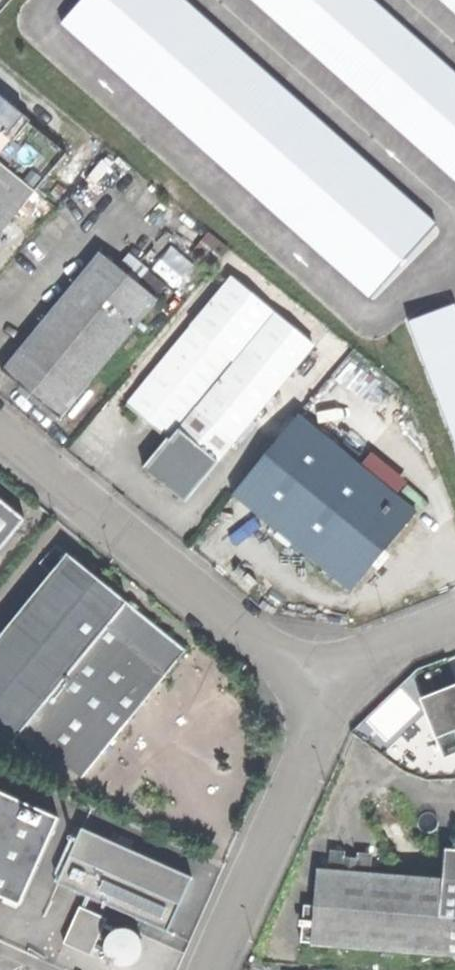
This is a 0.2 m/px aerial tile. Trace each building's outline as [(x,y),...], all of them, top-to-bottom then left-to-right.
[(136,60),(161,31),(172,41),(209,0),(69,0),(136,60)] [(381,113),(441,45),(454,30),(454,0),(209,0),(172,41),(137,82),(121,99),(273,235),(276,231),(381,113)] [(441,45),(446,49),(454,39),(454,30),(441,45)] [(137,82),(172,41),(161,31),(136,60),(125,72),(137,82)] [(411,140),(314,249),(305,260),(346,297),(454,175),(454,91),(411,140)] [(26,120),(0,99),(0,151),(26,120)] [(293,229),(314,249),(411,140),(381,113),(276,231),(285,239),(293,229)] [(0,151),(0,164),(33,190),(64,151),(26,120),(0,151)] [(33,190),(0,164),(0,230),(33,190)] [(99,256),(2,374),(59,422),(157,303),(99,256)] [(191,329),(232,363),(271,315),(232,281),(191,329)] [(232,363),(193,410),(231,442),(310,347),(271,315),(232,363)] [(168,441),(193,410),(232,363),(191,329),(127,406),(168,441)] [(380,416),(400,394),(357,354),(337,375),(380,416)] [(322,435),(344,408),(319,387),(297,414),(322,435)] [(144,470),(181,501),(231,442),(193,410),(168,441),(144,470)] [(322,435),(297,414),(232,494),(352,592),(416,512),(322,435)] [(23,518),(0,500),(0,547),(23,518)] [(128,602),(68,553),(0,637),(0,731),(15,743),(21,735),(48,757),(55,749),(86,774),(168,674),(108,625),(123,608),(128,602)] [(128,602),(138,610),(142,605),(132,597),(128,602)] [(128,602),(123,608),(132,617),(138,610),(128,602)] [(132,617),(123,608),(108,625),(168,674),(187,650),(138,610),(132,617)] [(446,755),(454,752),(454,691),(425,703),(446,755)] [(49,908),(82,835),(0,799),(0,887),(49,908)] [(145,852),(136,858),(128,868),(126,880),(128,892),(135,902),(145,910),(157,912),(170,910),(179,903),(186,893),(189,881),(187,869),(180,859),(170,852),(158,850),(145,852)] [(311,945),(454,957),(454,881),(317,870),(311,945)] [(107,924),(100,934),(97,946),(100,957),(106,968),(109,969),(149,969),(150,969),(157,959),(160,947),(158,935),(151,925),(141,918),(129,915),(117,918),(107,924)]
